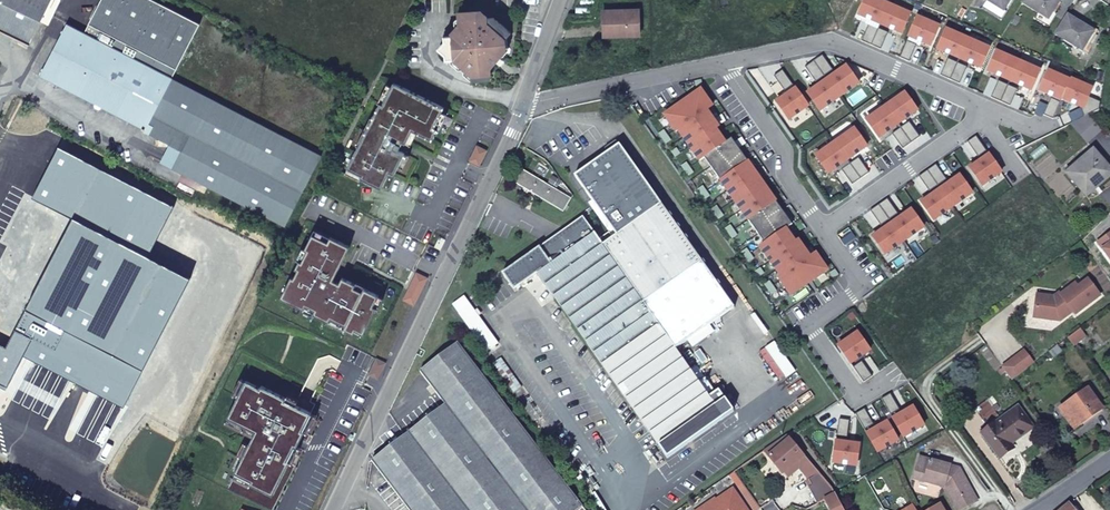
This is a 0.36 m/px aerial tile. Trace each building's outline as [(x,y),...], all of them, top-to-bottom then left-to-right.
[(52,14),(59,0),(0,0),(0,28),(30,43),(41,19),(48,22),(52,14)] [(66,22),(40,73),(146,128),(153,114),(190,133),(173,165),(285,224),(321,153),(171,76),(199,21),(158,0),(100,0),(84,31),(66,22)] [(881,19),(889,2),(883,0),(864,0),(858,13),(867,17),(868,14),(881,19)] [(1004,8),(1009,0),(992,0),(1004,8)] [(1023,1),(1037,10),(1048,17),(1053,10),(1059,0),(1023,0),(1023,1)] [(889,2),(881,19),(894,25),(893,28),(902,31),(910,12),(889,2)] [(459,10),(460,23),(460,32),(452,33),(443,33),(444,60),(466,59),(466,67),(471,67),(471,77),(485,77),(488,72),(489,66),(499,53),(498,52),(504,43),(504,36),(509,29),(493,15),(481,18),(481,9),(459,10)] [(604,10),(604,34),(639,33),(638,9),(604,10)] [(1056,12),(1053,10),(1048,17),(1037,10),(1034,15),(1048,23),(1056,12)] [(1068,13),(1056,32),(1082,48),(1094,30),(1068,13)] [(918,15),(910,32),(923,38),(922,40),(931,44),(939,24),(918,15)] [(869,22),(862,39),(871,43),(878,26),(869,22)] [(460,32),(460,23),(451,30),(452,33),(460,32)] [(878,26),(871,43),(880,47),(888,30),(878,26)] [(948,49),(961,54),(968,37),(947,28),(938,47),(947,51),(948,49)] [(968,37),(961,54),(974,60),(973,62),(982,66),(990,46),(968,37)] [(907,39),(900,56),(909,60),(917,43),(907,39)] [(999,71),(1012,76),(1019,59),(998,50),(989,69),(998,73),(999,71)] [(833,68),(823,53),(814,59),(825,74),(833,68)] [(949,57),(941,74),(951,78),(958,61),(949,57)] [(825,74),(814,59),(806,65),(817,80),(825,74)] [(1019,59),(1012,76),(1025,82),(1023,84),(1032,88),(1041,68),(1019,59)] [(958,61),(951,78),(960,82),(967,65),(958,61)] [(841,72),(829,80),(840,95),(859,81),(847,64),(839,70),(841,72)] [(793,83),(782,68),(774,74),(785,89),(793,83)] [(1051,90),(1064,96),(1071,79),(1049,69),(1041,89),(1050,93),(1051,90)] [(1064,96),(1063,97),(1072,101),(1073,98),(1082,102),(1081,104),(1085,115),(1088,114),(1100,108),(1101,100),(1090,95),(1093,87),(1072,77),(1071,79),(1064,96)] [(1000,79),(992,96),(1002,100),(1009,83),(1000,79)] [(840,95),(829,80),(818,88),(816,86),(808,91),(821,109),(840,95)] [(444,106),(394,81),(390,90),(383,103),(380,102),(372,117),(375,119),(362,146),(359,144),(348,167),(362,174),(361,177),(381,187),(390,171),(394,173),(398,165),(404,152),(398,149),(403,140),(406,142),(412,129),(418,131),(432,138),(437,128),(434,126),(442,111),(444,106)] [(1009,83),(1002,100),(1011,104),(1018,87),(1009,83)] [(384,87),(378,101),(380,102),(383,103),(390,90),(384,87)] [(701,89),(662,116),(675,133),(678,130),(690,147),(689,148),(699,163),(704,159),(763,243),(758,246),(769,261),(770,260),(782,277),(778,280),(790,297),(828,270),(816,253),(810,257),(798,240),(794,244),(783,228),(791,223),(732,140),(724,145),(714,130),(718,127),(707,110),(713,106),(701,89)] [(808,104),(797,89),(786,97),(784,95),(776,100),(789,118),(808,104)] [(887,105),(897,120),(909,112),(910,114),(918,109),(906,91),(887,105)] [(1052,96),(1045,113),(1054,117),(1062,100),(1052,96)] [(886,128),(897,120),(887,105),(867,118),(880,136),(888,130),(886,128)] [(442,111),(434,126),(437,128),(439,130),(447,113),(442,111)] [(1071,122),(1087,141),(1101,129),(1088,114),(1085,115),(1071,122)] [(362,146),(375,119),(372,117),(370,116),(357,143),(359,144),(362,146)] [(902,126),(912,141),(921,135),(910,120),(902,126)] [(893,132),(904,147),(912,141),(902,126),(893,132)] [(835,141),(846,156),(857,148),(859,150),(867,145),(855,127),(835,141)] [(412,129),(406,142),(411,144),(418,131),(412,129)] [(1054,131),(1045,135),(1048,142),(1058,138),(1054,131)] [(988,149),(977,134),(969,140),(979,155),(988,149)] [(835,164),(846,156),(835,141),(816,154),(828,172),(836,166),(835,164)] [(481,163),(487,149),(478,145),(472,159),(481,163)] [(616,230),(620,236),(664,204),(622,145),(578,176),(616,230)] [(1091,183),(1109,167),(1094,148),(1067,171),(1086,194),(1094,187),(1091,183)] [(404,152),(398,165),(403,168),(410,155),(404,152)] [(1003,171),(992,155),(981,164),(979,161),(971,167),(983,184),(1003,171)] [(850,162),(861,177),(869,171),(859,156),(850,162)] [(842,168),(853,183),(861,177),(850,162),(842,168)] [(947,178),(936,163),(928,169),(939,184),(947,178)] [(362,174),(348,167),(346,172),(360,179),(361,177),(362,174)] [(1109,167),(1091,183),(1094,187),(1109,174),(1109,168),(1109,167)] [(571,197),(523,168),(516,181),(563,209),(571,197)] [(939,184),(928,169),(920,175),(931,190),(939,184)] [(954,182),(943,190),(954,205),(973,192),(961,174),(953,180),(954,182)] [(954,205),(943,190),(932,198),(930,196),(922,201),(934,219),(954,205)] [(898,213),(888,197),(879,203),(890,218),(898,213)] [(890,218),(879,203),(871,209),(882,224),(890,218)] [(664,204),(620,236),(605,246),(601,240),(585,218),(505,274),(518,291),(541,275),(550,287),(557,297),(670,457),(736,410),(728,398),(717,406),(709,393),(715,389),(698,366),(693,370),(678,349),(693,339),(688,332),(681,337),(678,332),(670,338),(646,304),(667,289),(691,273),(706,262),(664,204)] [(906,216),(894,224),(905,240),(924,226),(912,208),(904,214),(906,216)] [(905,240),(894,224),(883,232),(881,230),(873,236),(886,253),(905,240)] [(315,229),(313,234),(328,241),(331,236),(315,229)] [(605,246),(620,236),(616,230),(601,240),(605,246)] [(1098,241),(1109,258),(1109,232),(1098,241)] [(292,277),(282,298),(305,309),(307,306),(317,310),(315,314),(331,322),(332,318),(347,325),(346,329),(355,334),(357,330),(366,334),(378,308),(375,306),(380,295),(365,288),(364,291),(356,287),(357,284),(343,277),(340,283),(334,280),(351,246),(331,236),(328,241),(313,234),(305,250),(308,251),(302,262),(300,261),(296,269),(298,270),(295,278),(292,277)] [(305,250),(303,249),(298,260),(300,261),(302,262),(308,251),(305,250)] [(738,307),(706,262),(691,273),(667,289),(646,304),(670,338),(678,332),(681,337),(688,332),(693,339),(738,307)] [(1036,306),(1045,317),(1051,312),(1056,318),(1062,319),(1074,310),(1076,312),(1101,294),(1089,277),(1079,284),(1077,281),(1062,293),(1063,295),(1058,298),(1056,295),(1038,293),(1036,306)] [(366,286),(358,282),(357,284),(356,287),(364,291),(365,288),(366,286)] [(553,300),(557,297),(550,287),(546,290),(553,300)] [(385,297),(380,295),(375,306),(378,308),(380,309),(385,297)] [(317,310),(307,306),(305,309),(304,311),(314,316),(315,314),(317,310)] [(462,314),(492,355),(499,350),(503,347),(491,330),(473,306),(462,314)] [(1035,316),(1045,317),(1036,306),(1035,316)] [(347,325),(332,318),(331,322),(330,323),(345,331),(346,329),(347,325)] [(1079,328),(1067,337),(1072,344),(1085,335),(1079,328)] [(839,347),(850,362),(861,354),(862,356),(870,350),(858,333),(839,347)] [(585,506),(461,343),(423,371),(448,404),(374,461),(412,509),(580,509),(585,506)] [(1058,344),(1049,351),(1053,356),(1062,350),(1058,344)] [(1026,368),(1033,363),(1023,350),(1016,354),(1026,368)] [(1011,380),(1026,368),(1016,354),(1001,366),(1011,380)] [(496,364),(517,392),(524,387),(504,358),(496,364)] [(861,361),(853,367),(864,382),(872,376),(861,361)] [(270,509),(276,509),(321,421),(312,417),(313,413),(311,412),(298,406),(302,397),(253,372),(248,381),(240,398),(231,417),(259,431),(256,436),(252,445),(245,459),(229,490),(270,509)] [(244,379),(236,395),(240,398),(248,381),(244,379)] [(1074,426),(1102,406),(1088,387),(1060,407),(1074,426)] [(900,409),(891,393),(882,398),(891,414),(900,409)] [(906,413),(894,420),(904,436),(924,424),(913,405),(905,410),(906,413)] [(1000,456),(1013,446),(1010,442),(1032,425),(1018,405),(982,432),(1000,456)] [(874,424),(865,408),(856,413),(865,429),(874,424)] [(259,431),(231,417),(228,422),(256,436),(259,431)] [(849,438),(851,420),(841,418),(839,437),(849,438)] [(881,428),(869,435),(878,451),(899,439),(888,421),(879,426),(881,428)] [(811,479),(823,501),(826,500),(838,494),(834,487),(791,435),(768,451),(786,473),(787,472),(795,467),(800,471),(802,468),(814,477),(811,479)] [(852,445),(838,443),(836,462),(859,465),(862,443),(852,442),(852,445)] [(245,459),(252,445),(248,443),(241,457),(245,459)] [(960,467),(921,457),(915,478),(946,486),(961,509),(980,498),(960,467)] [(800,471),(795,467),(787,472),(791,477),(800,471)] [(736,488),(709,504),(707,508),(702,509),(750,509),(736,488)] [(826,500),(832,509),(847,509),(838,494),(826,500)]
